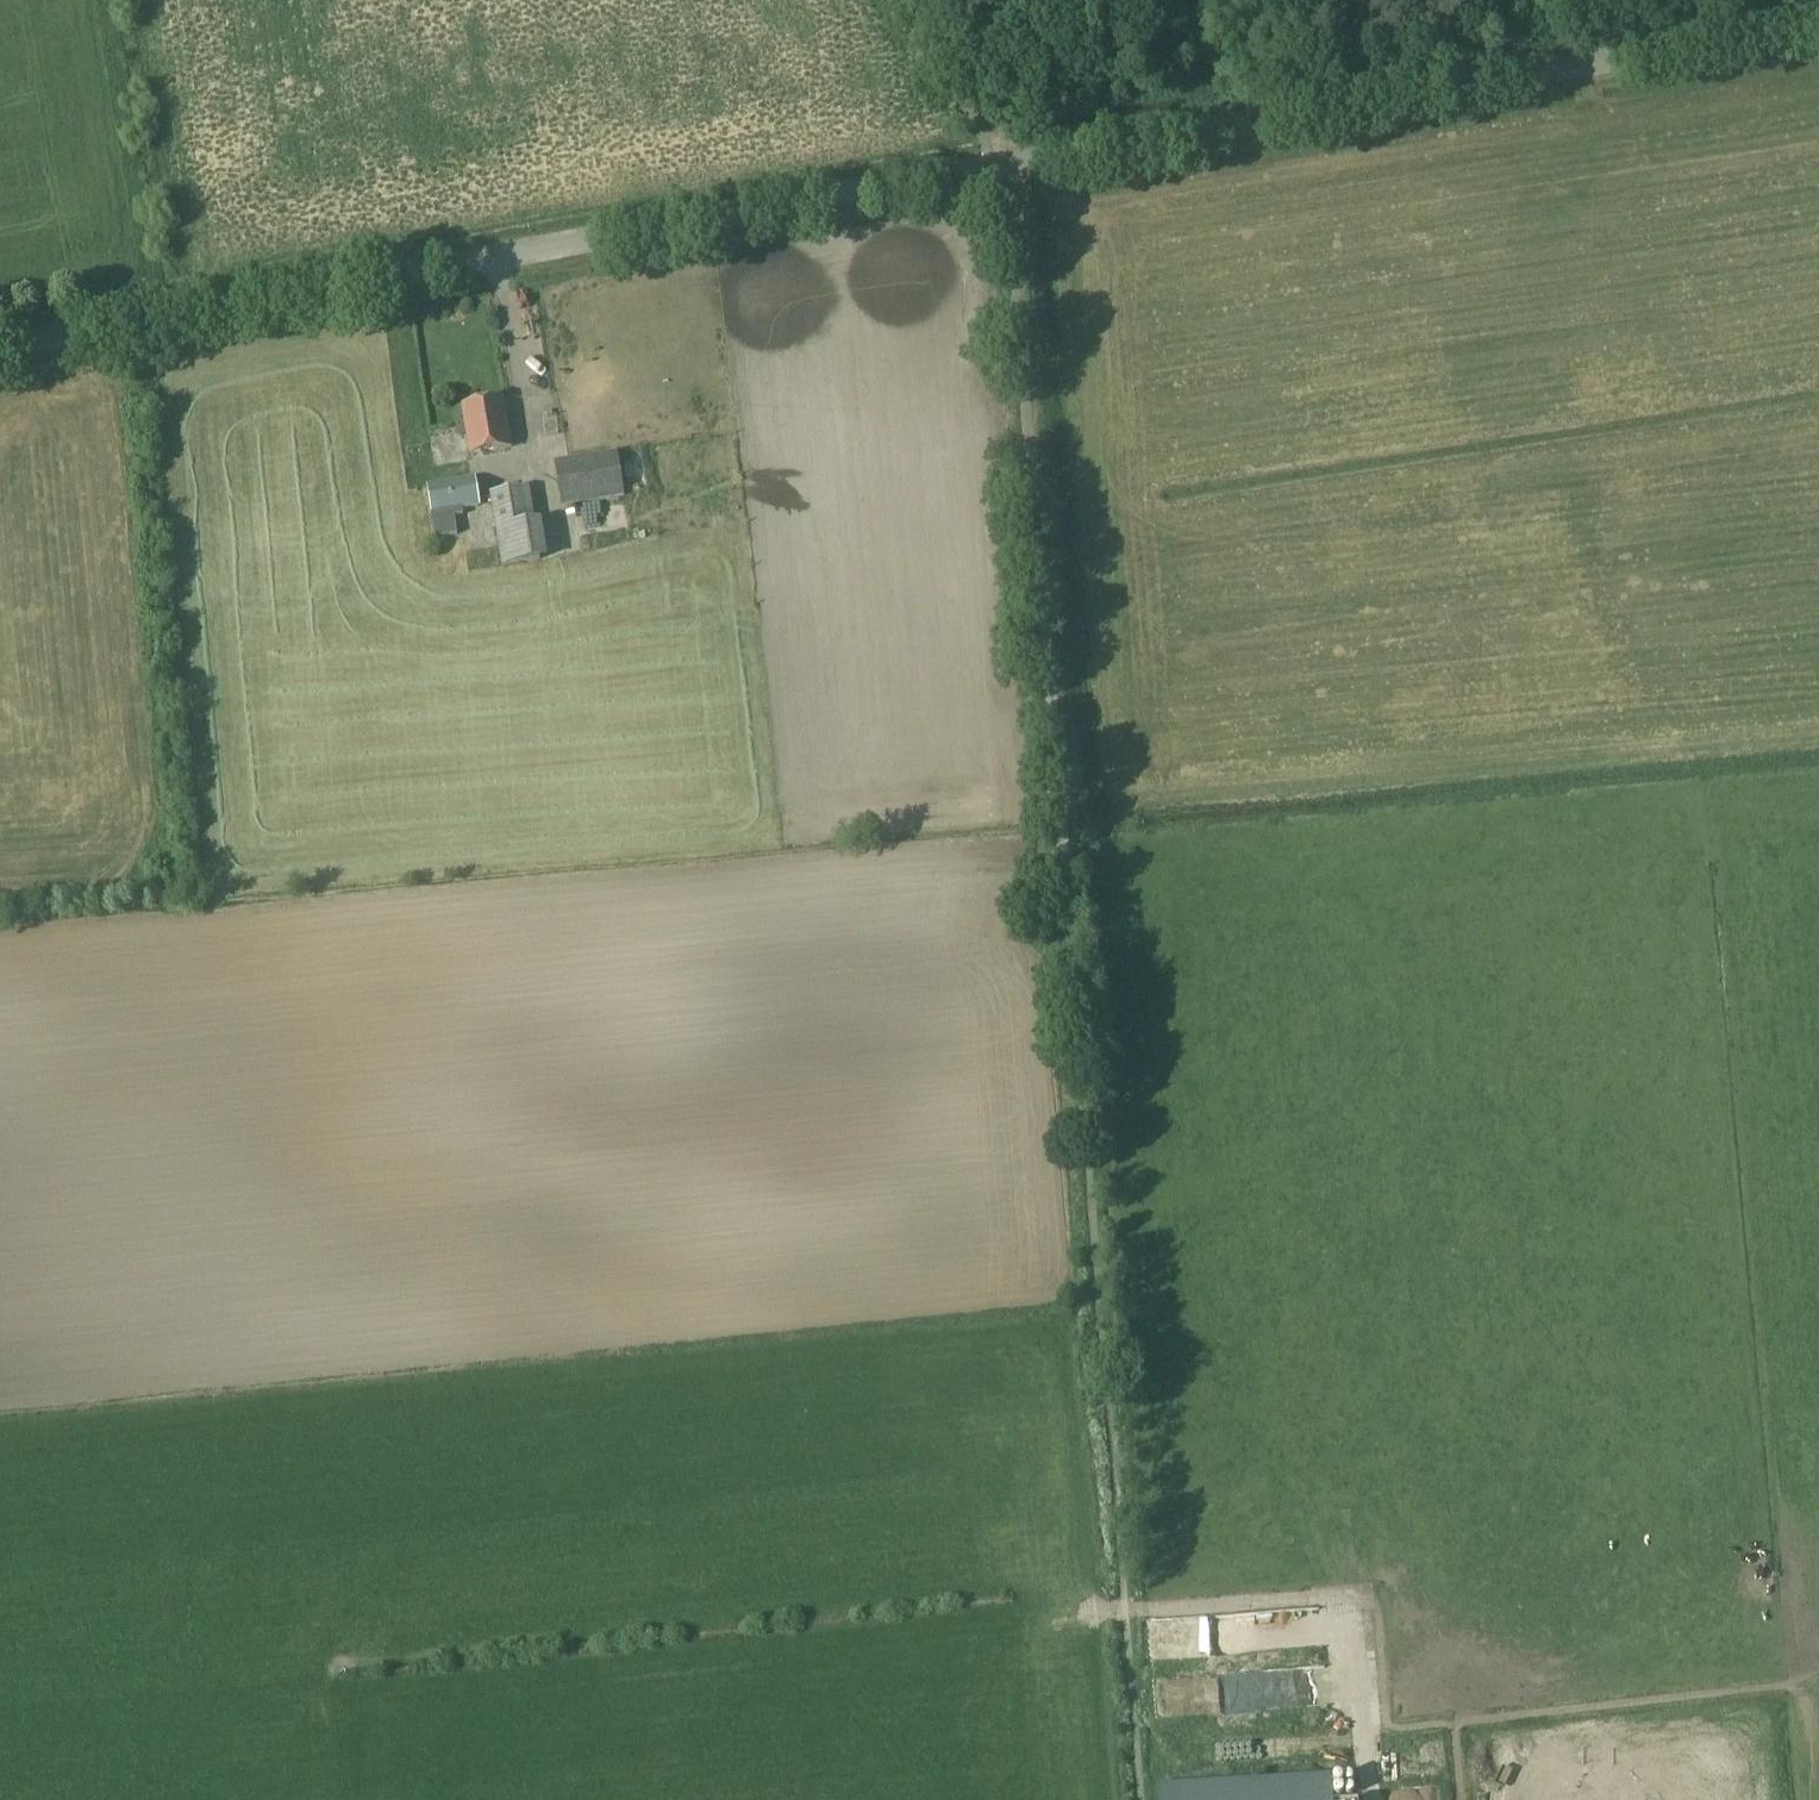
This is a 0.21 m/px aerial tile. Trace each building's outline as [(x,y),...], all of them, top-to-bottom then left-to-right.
[(471,455),(512,447),(504,400),(463,408),(471,455)] [(462,451),(459,435),(430,440),(433,456),(462,451)] [(562,509),(627,499),(618,452),(553,464),(562,509)] [(437,538),(459,534),(455,511),(480,506),(475,478),(429,486),(433,514),(437,538)] [(504,566),(542,559),(529,489),(492,496),(504,566)] [(1159,1786),(1160,1799),(1330,1799),(1328,1776),(1159,1786)]
